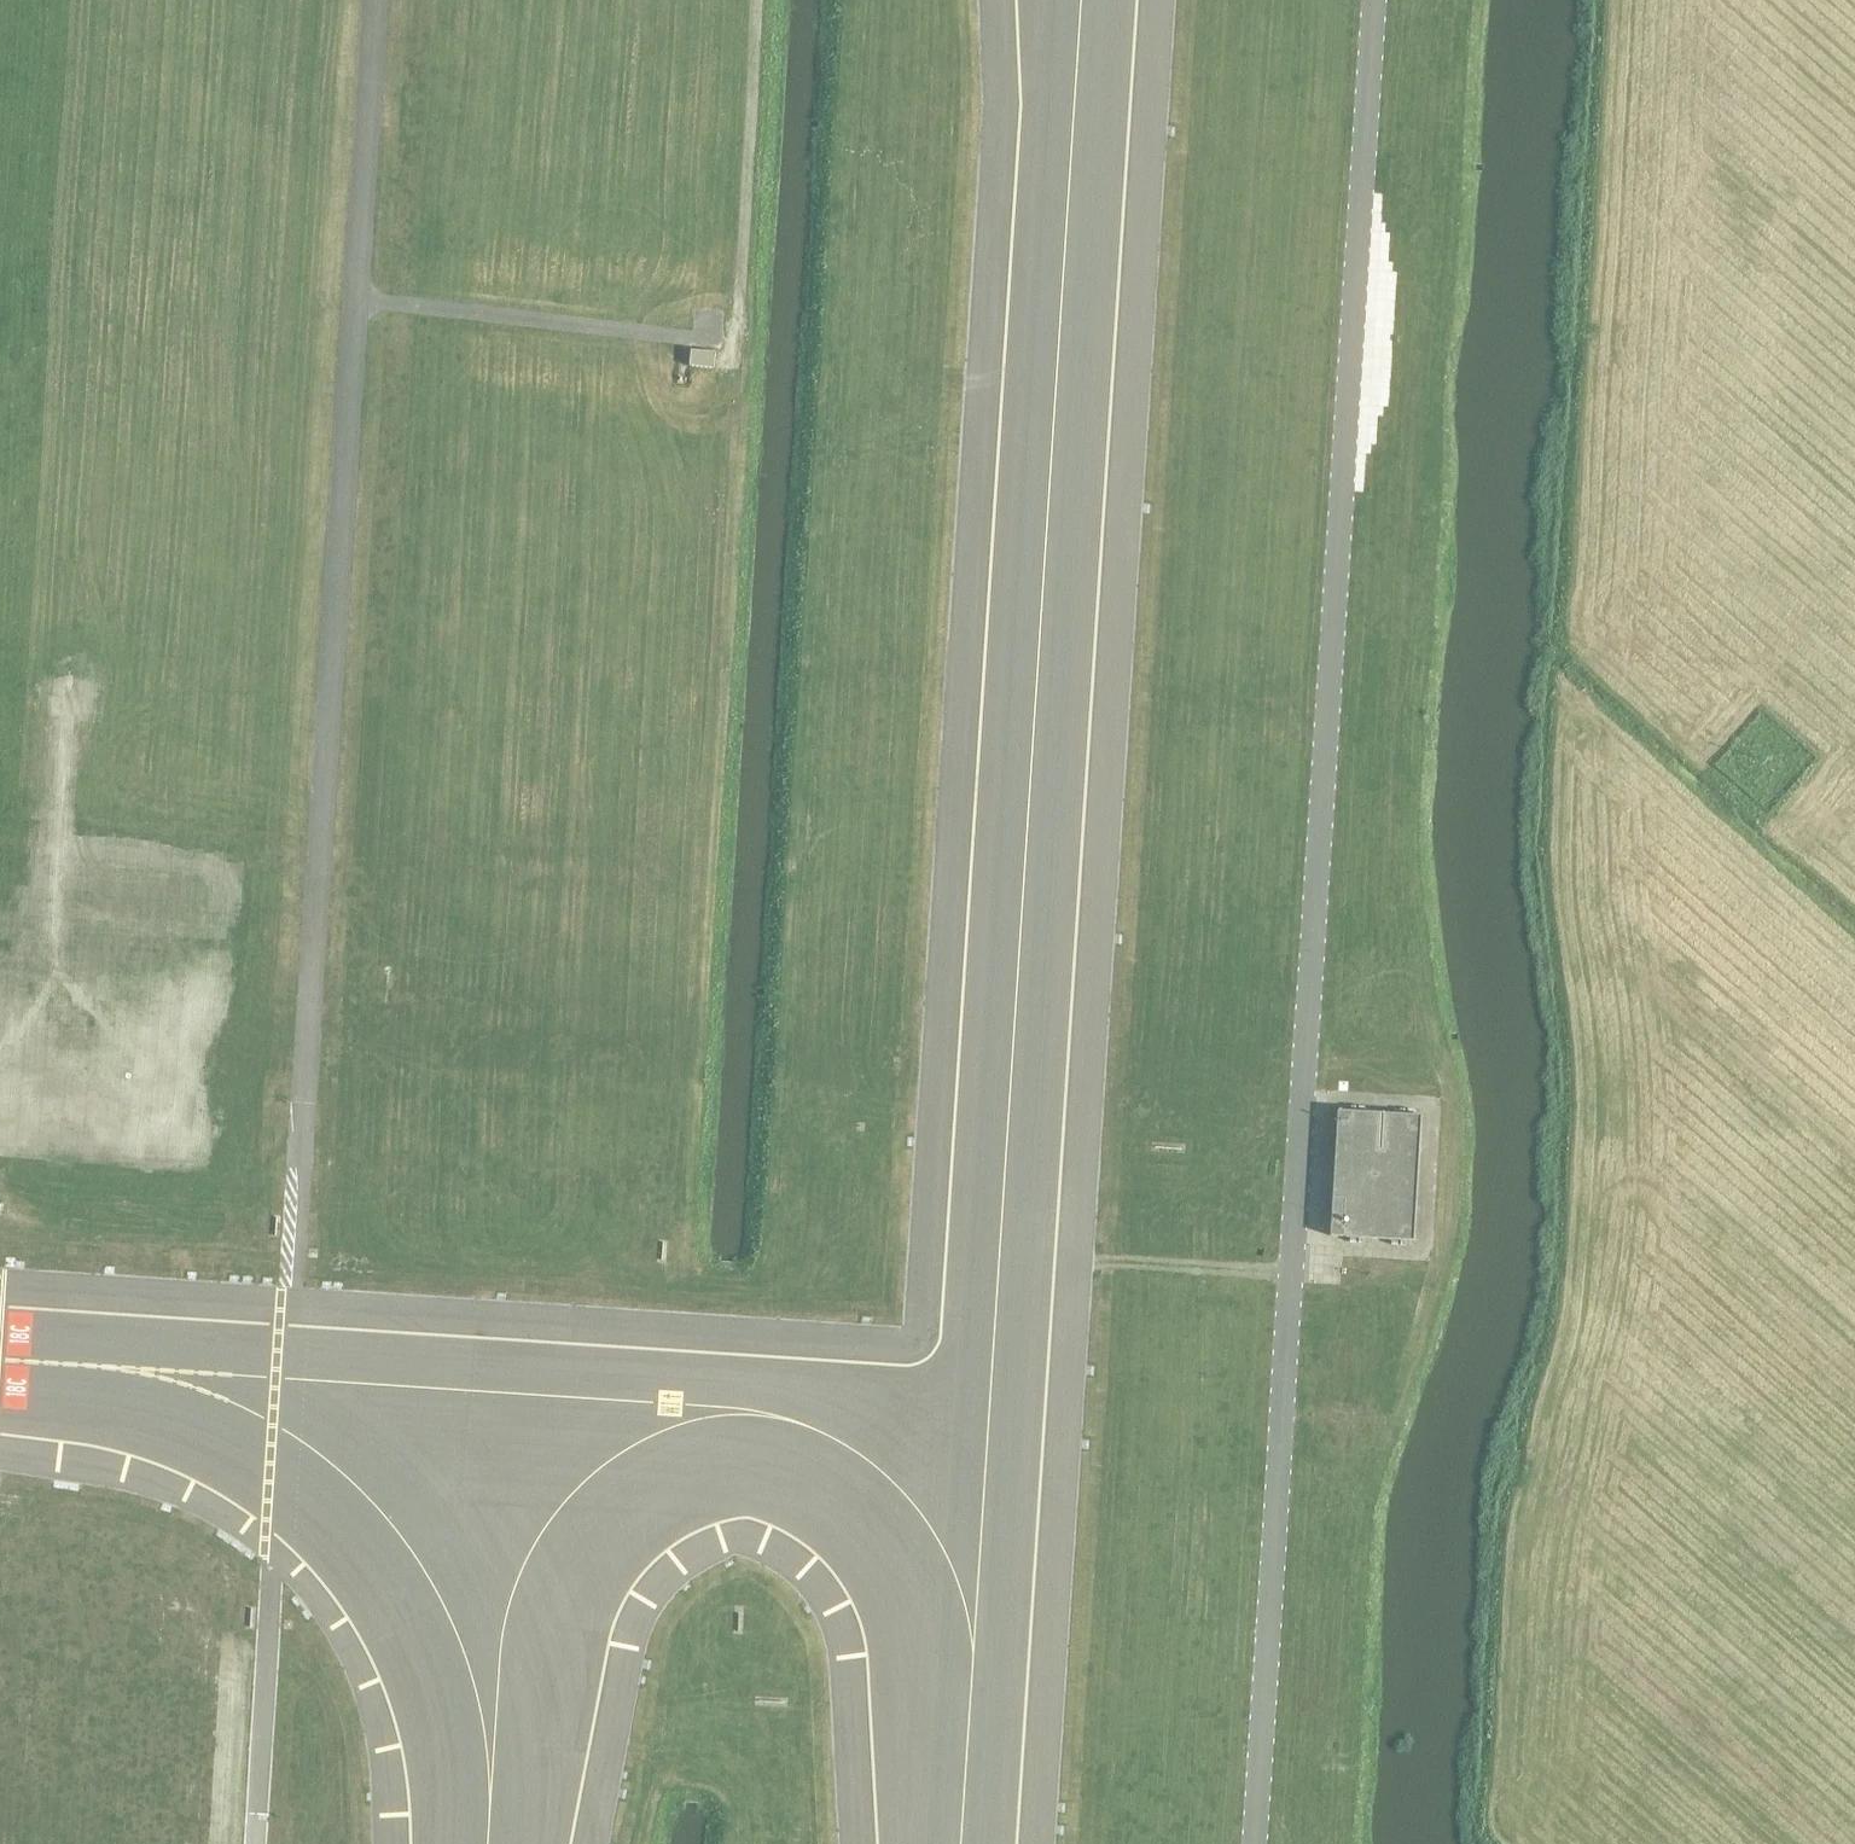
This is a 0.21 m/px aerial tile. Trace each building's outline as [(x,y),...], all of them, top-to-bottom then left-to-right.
[(716,350),(691,348),(690,365),(715,367),(716,350)] [(1431,1117),(1344,1111),(1329,1240),(1422,1251),(1431,1117)]
